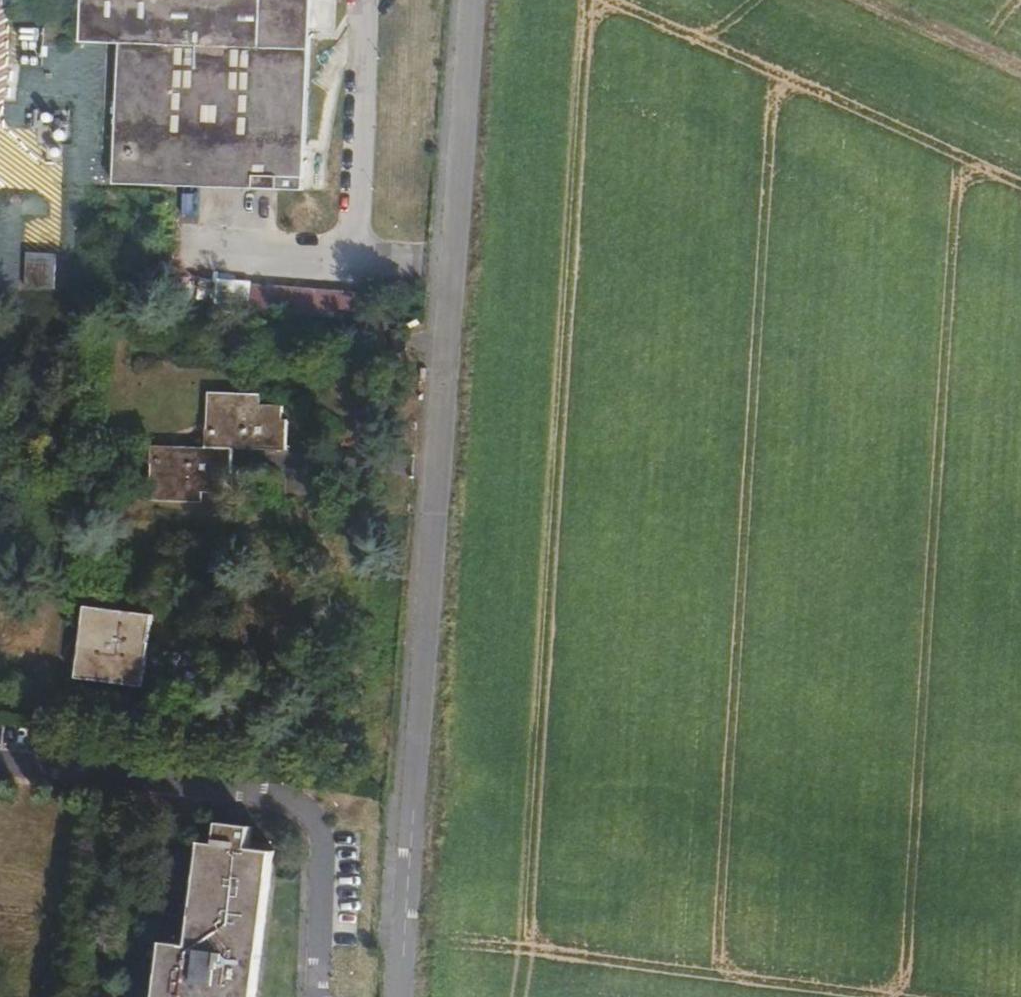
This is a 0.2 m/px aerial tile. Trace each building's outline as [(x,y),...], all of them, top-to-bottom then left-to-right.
[(80,40),(120,42),(116,183),(174,184),(308,188),(309,134),(313,0),(81,0),(80,40)] [(59,254),(28,253),(27,286),(57,287),(59,254)] [(363,319),(365,291),(254,284),(252,312),(363,319)] [(94,462),(93,496),(117,497),(117,482),(135,483),(135,489),(157,490),(158,476),(163,476),(165,445),(219,448),(220,417),(215,417),(216,403),(194,402),(194,410),(178,410),(178,394),(151,393),(149,426),(140,426),(139,445),(84,444),(83,462),(94,462)] [(88,608),(80,678),(146,687),(153,635),(156,616),(88,608)] [(197,896),(190,944),(166,941),(158,996),(257,996),(268,919),(278,851),(253,847),(255,828),(222,823),(220,844),(205,842),(197,896)]
